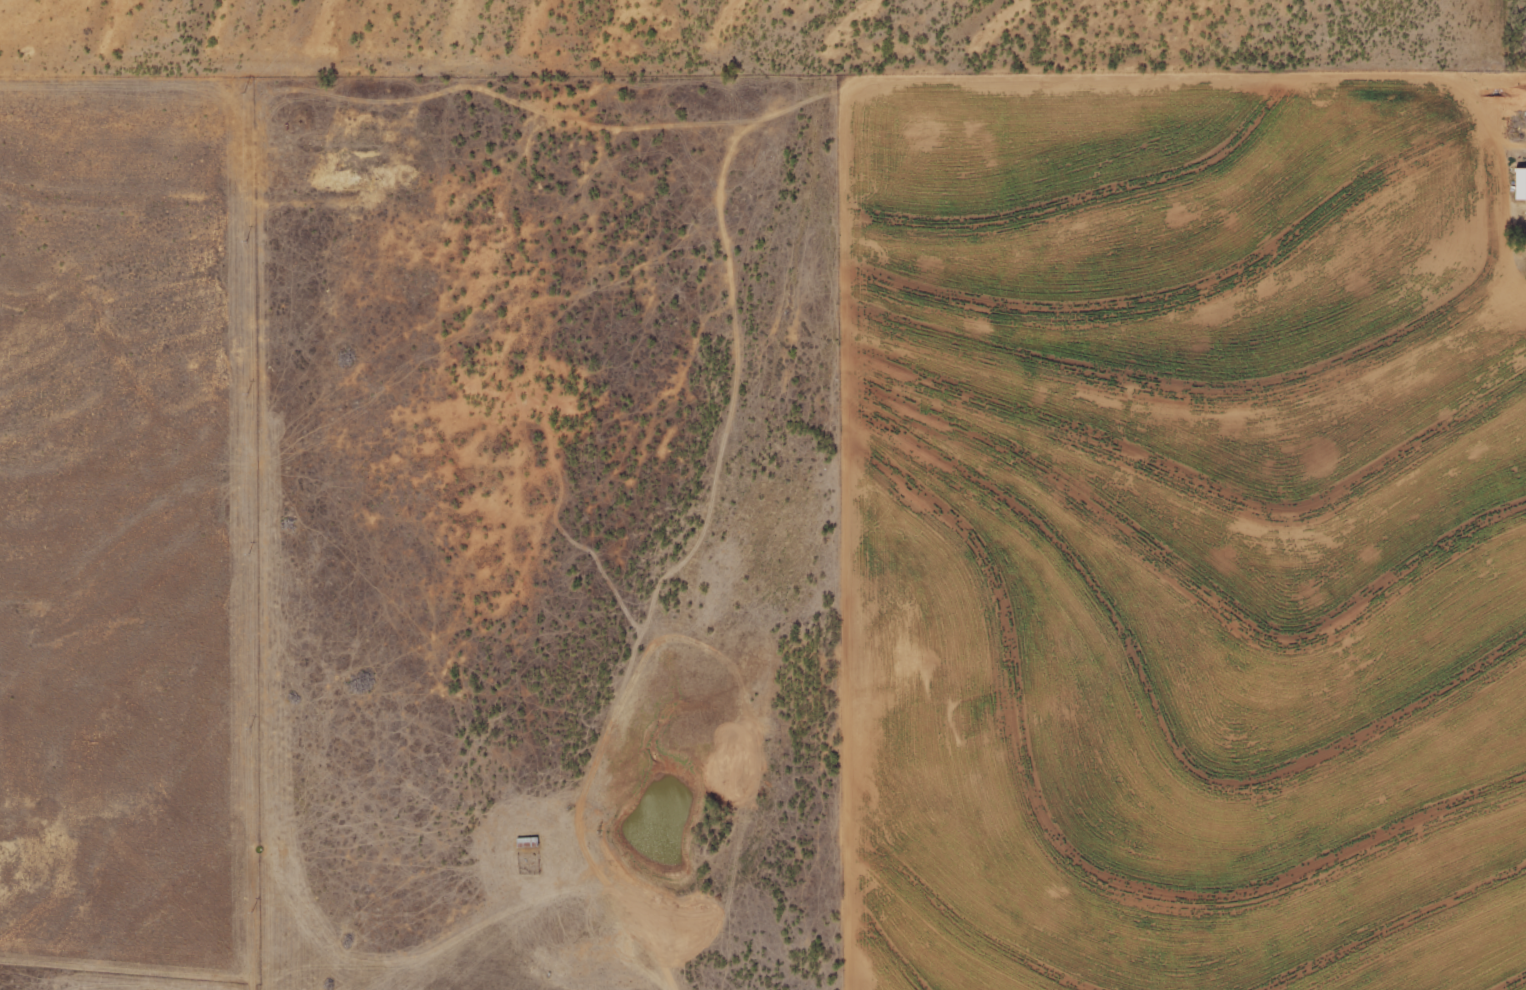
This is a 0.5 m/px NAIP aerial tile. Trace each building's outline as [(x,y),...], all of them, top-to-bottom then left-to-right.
[(1525,200),(1525,169),(1517,168),(1517,199),(1525,200)]
